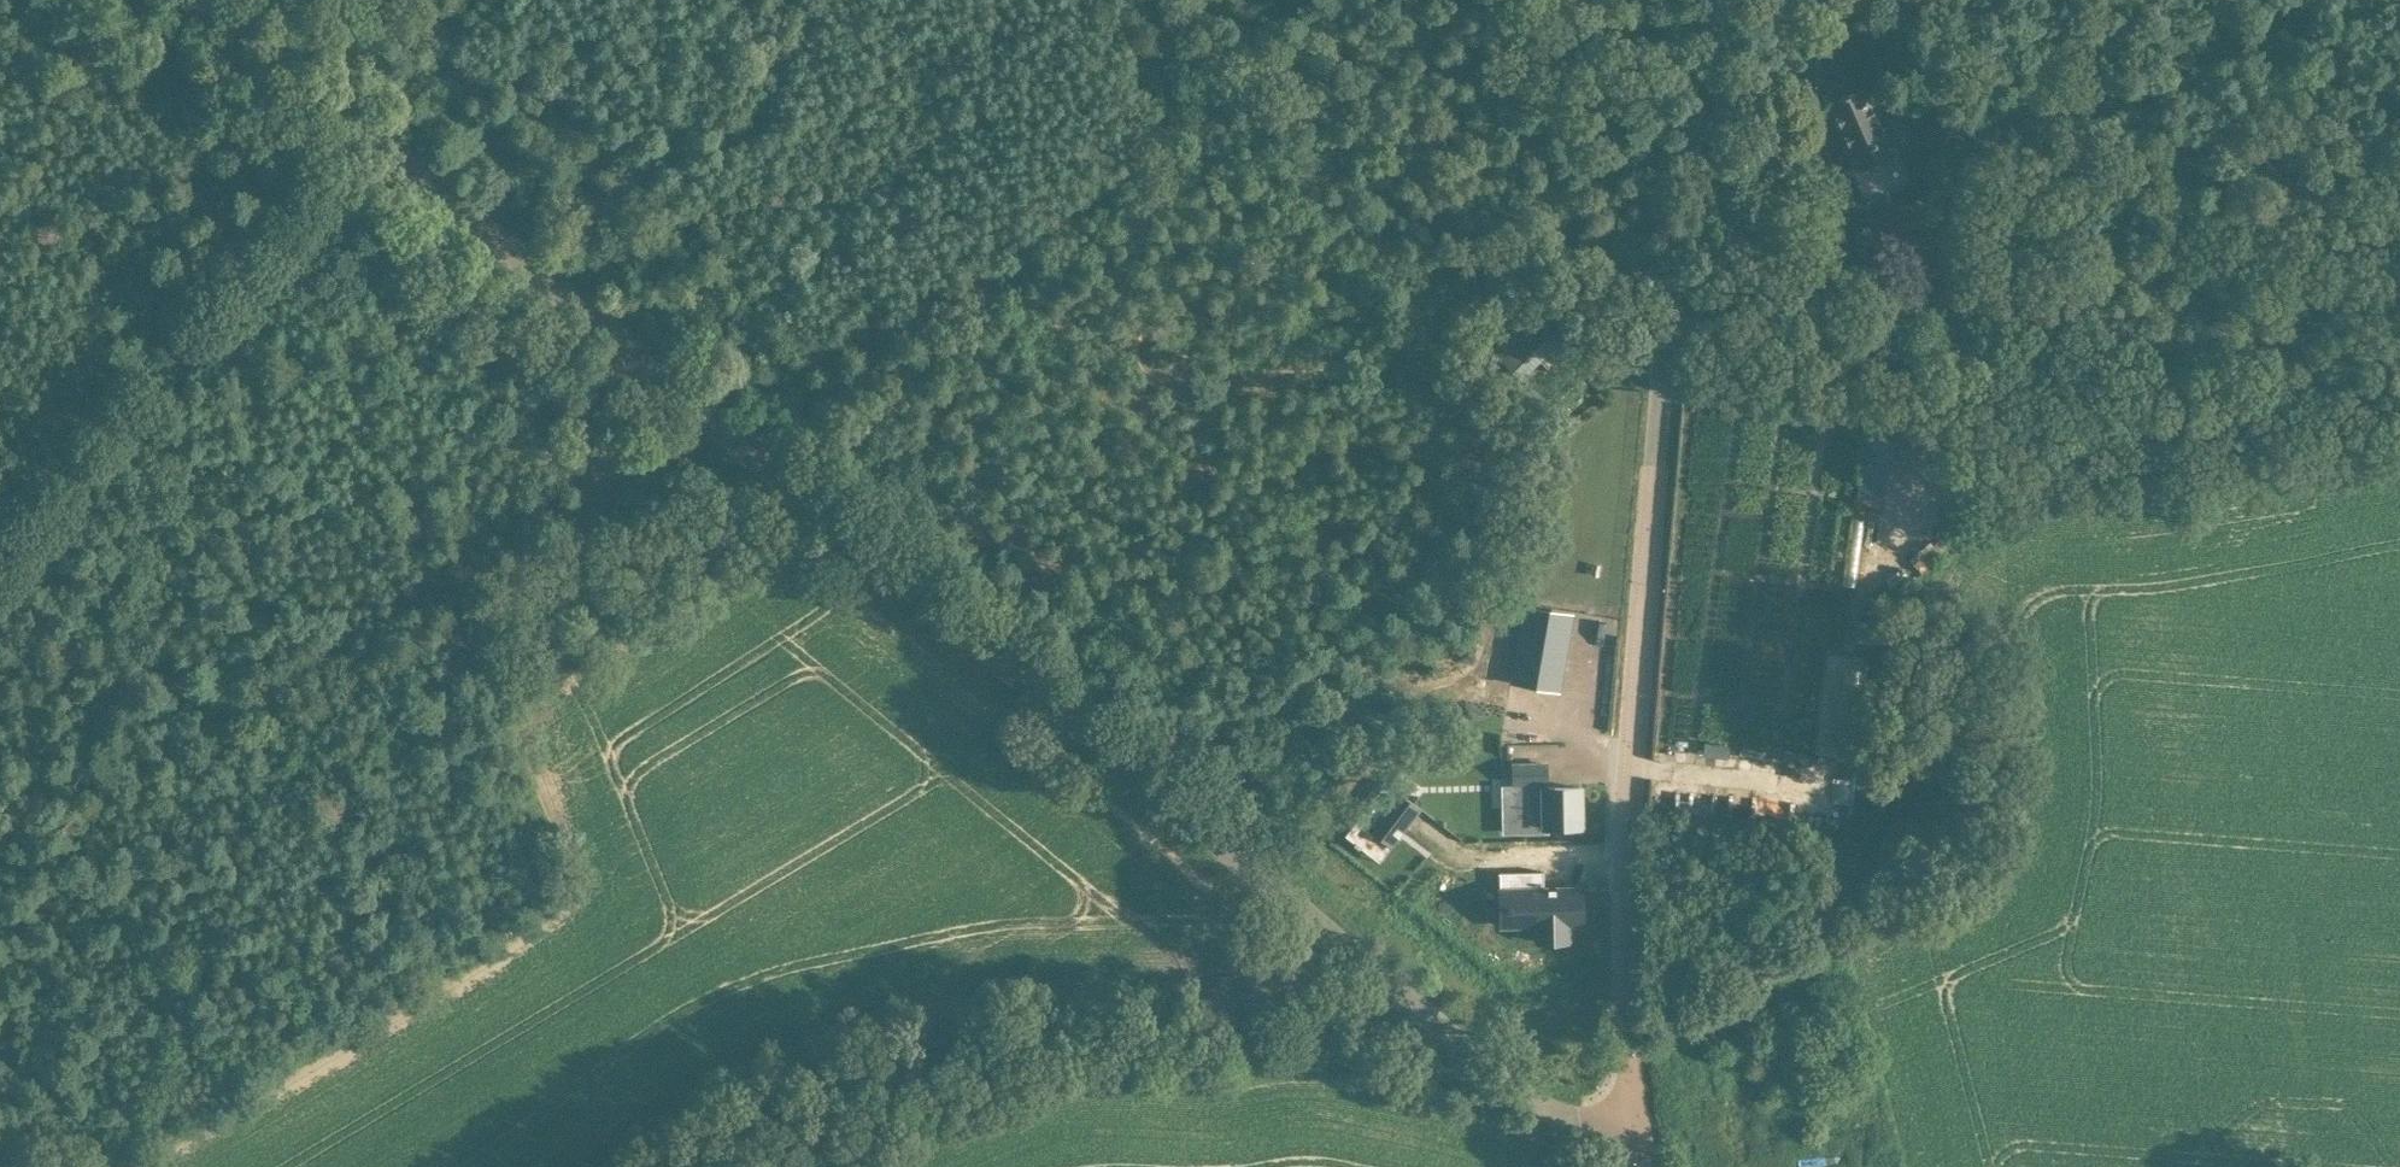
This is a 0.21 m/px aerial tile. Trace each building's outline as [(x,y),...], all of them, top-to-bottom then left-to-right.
[(1859,170),(1893,155),(1863,87),(1829,102),(1859,170)] [(1526,329),(1497,357),(1519,379),(1557,342),(1547,333),(1535,320),(1526,329)] [(1855,496),(1880,501),(1892,441),(1868,436),(1855,496)] [(1891,596),(1905,583),(1900,576),(1886,588),(1891,596)] [(1525,608),(1512,680),(1559,688),(1572,616),(1525,608)] [(1515,808),(1505,808),(1505,831),(1546,830),(1545,826),(1581,825),(1581,824),(1581,787),(1545,788),(1545,764),(1514,764),(1515,785),(1515,808)] [(1387,781),(1368,806),(1379,815),(1368,829),(1391,846),(1421,808),(1387,781)] [(1543,871),(1498,872),(1499,892),(1510,891),(1511,904),(1508,904),(1508,910),(1511,910),(1511,922),(1499,922),(1499,924),(1537,924),(1538,941),(1568,940),(1567,923),(1582,923),(1582,888),(1544,889),(1543,871)] [(1802,917),(1805,934),(1822,930),(1818,913),(1802,917)]
